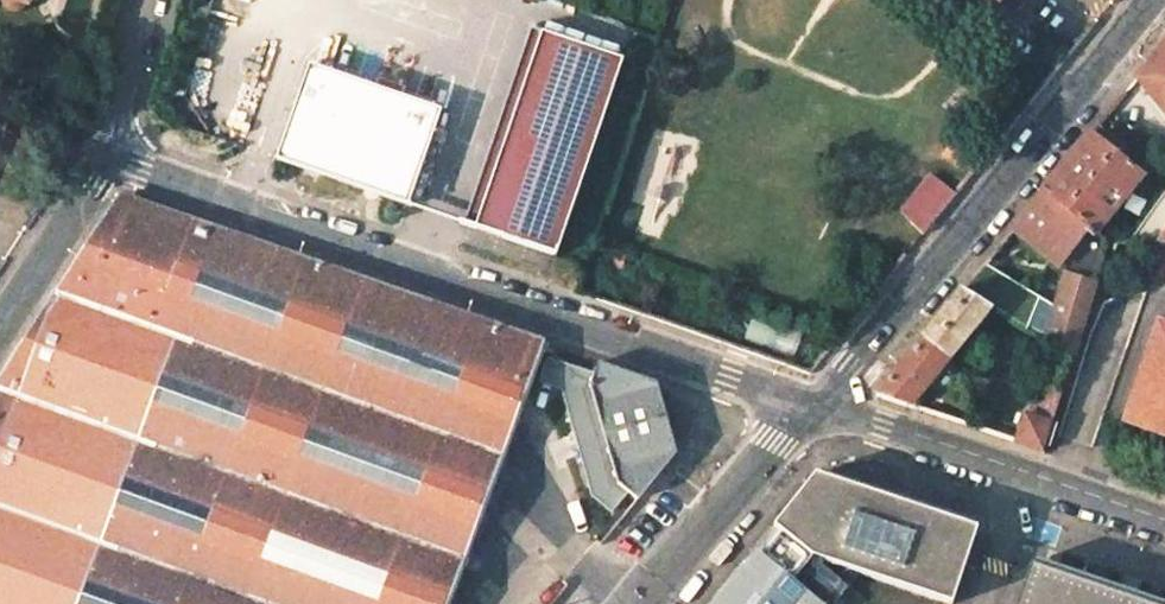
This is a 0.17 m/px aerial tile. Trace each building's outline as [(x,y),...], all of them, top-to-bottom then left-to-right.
[(6,0),(6,1),(6,2),(6,3),(7,4),(7,5),(8,6),(9,6),(9,7),(10,8),(11,8),(12,8),(13,8),(13,9),(14,9),(15,9),(16,9),(17,9),(18,9),(19,8),(20,8),(20,7),(21,7),(22,6),(23,5),(24,4),(24,3),(25,2),(25,1),(29,2),(29,0),(5,0),(6,0)] [(473,227),(543,31),(532,27),(462,223),(473,227)] [(473,227),(555,256),(625,60),(543,31),(473,227)] [(1153,57),(1137,77),(1164,113),(1164,42),(1153,57)] [(276,159),(407,205),(441,109),(310,63),(276,159)] [(1123,147),(1097,125),(1043,191),(1089,229),(1096,235),(1144,176),(1117,154),(1123,147)] [(932,174),(901,212),(926,233),(956,195),(932,174)] [(1089,229),(1043,191),(1011,230),(1058,268),(1089,229)] [(1127,242),(1164,244),(1164,195),(1127,242)] [(0,381),(0,603),(449,603),(533,381),(542,357),(547,345),(121,196),(0,381)] [(1096,235),(1089,229),(1058,268),(1066,274),(1093,283),(1106,242),(1096,235)] [(1153,250),(1152,276),(1164,277),(1164,250),(1153,250)] [(1038,298),(984,263),(962,290),(989,308),(1028,332),(1038,298)] [(1093,283),(1066,274),(1046,343),(1072,352),(1093,283)] [(948,358),(989,308),(962,290),(923,337),(948,358)] [(1154,327),(1124,426),(1164,440),(1164,331),(1154,327)] [(948,358),(923,337),(876,396),(908,407),(948,358)] [(571,366),(542,357),(533,381),(562,390),(571,366)] [(598,363),(594,375),(571,366),(562,390),(592,496),(612,512),(627,492),(637,500),(677,452),(657,384),(598,363)] [(1060,393),(1038,386),(1029,416),(1050,423),(1060,393)] [(1029,416),(1025,415),(1015,443),(1042,452),(1050,423),(1029,416)] [(861,570),(949,599),(948,601),(953,603),(978,528),(825,472),(777,530),(780,532),(761,555),(758,553),(717,603),(834,603),(861,570)] [(1031,563),(1017,603),(1153,603),(1055,571),(1040,566),(1031,563)]
